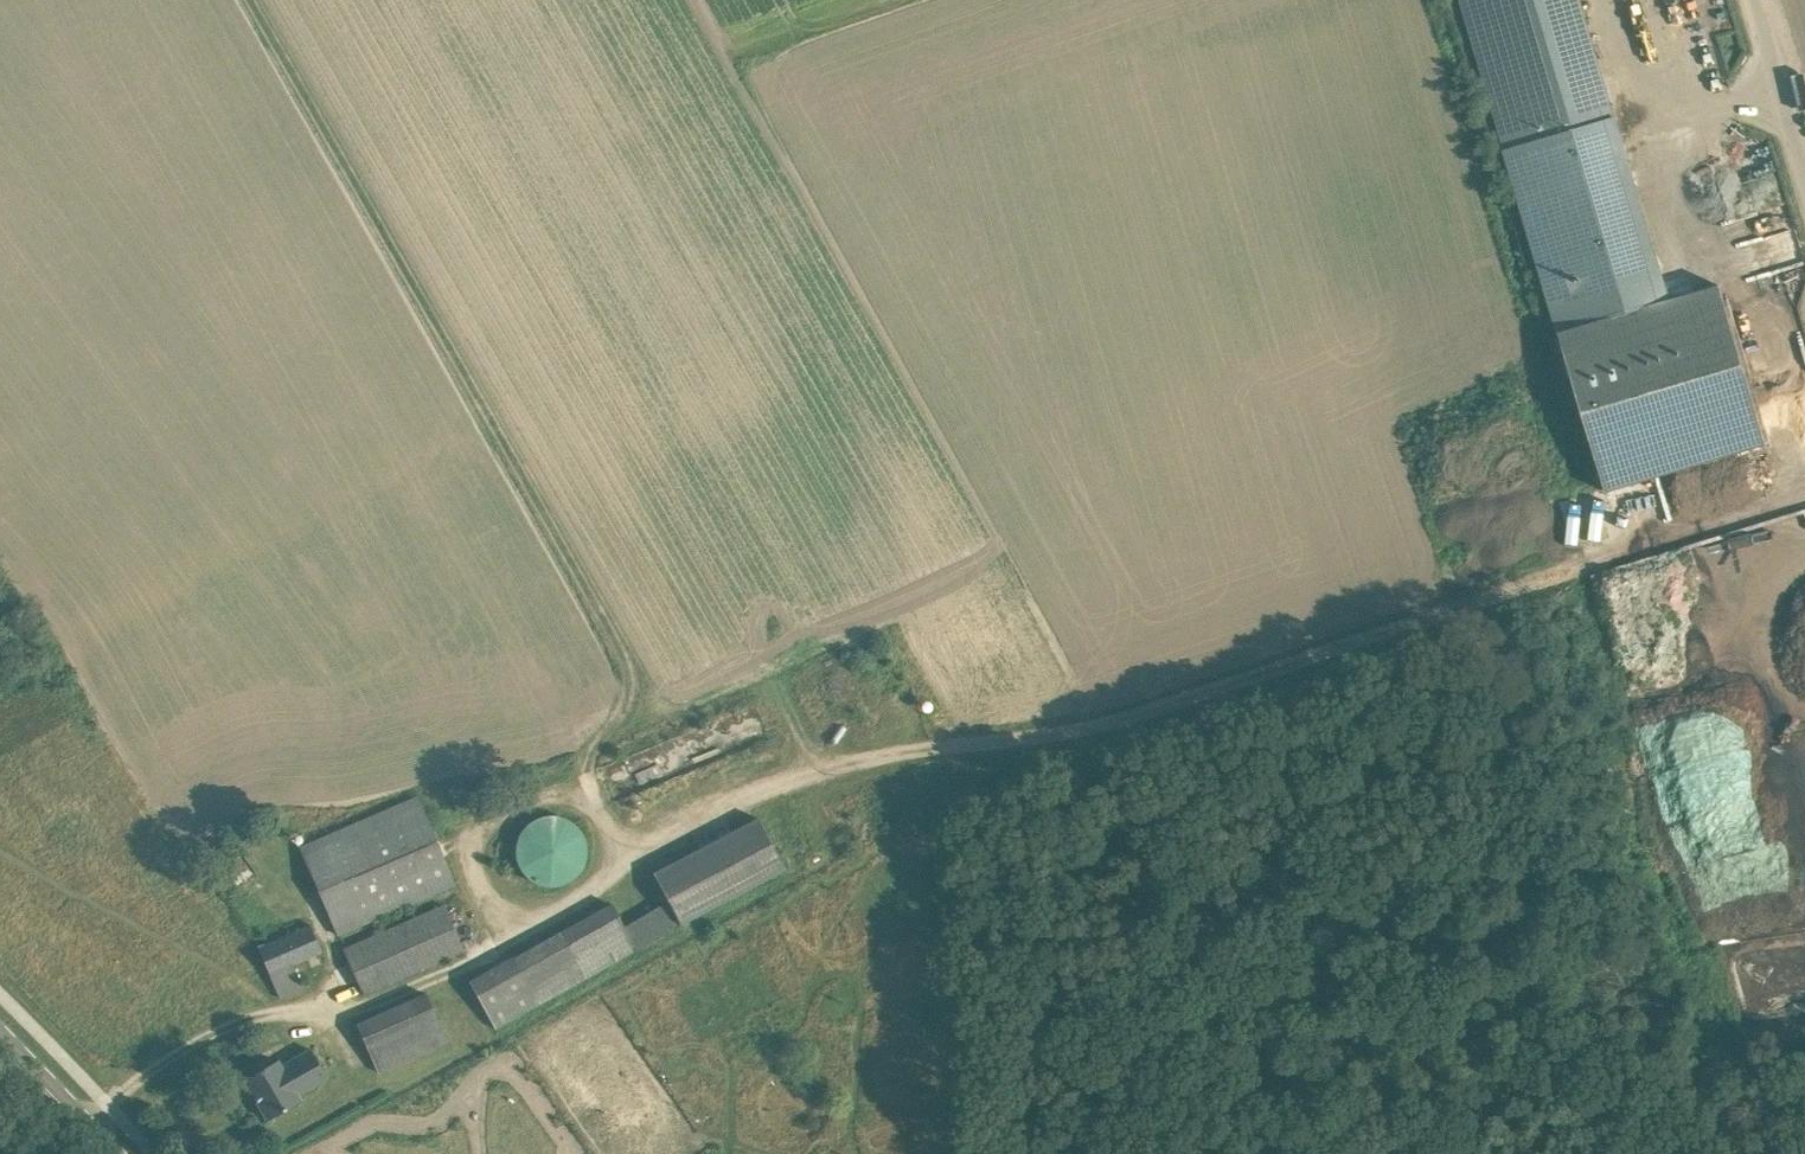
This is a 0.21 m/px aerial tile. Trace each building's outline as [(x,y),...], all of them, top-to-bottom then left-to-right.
[(1506,149),(1507,148),(1608,490),(1765,444),(1716,282),(1665,297),(1611,117),(1615,116),(1580,0),(1462,0),(1506,149)] [(415,796),(343,828),(300,847),(337,934),(453,884),(415,796)] [(540,816),(535,818),(529,823),(523,829),(517,838),(516,847),(515,855),(519,869),(528,878),(538,884),(549,886),(561,884),(571,879),(579,872),(584,864),(586,857),(586,849),(585,839),(579,829),(570,821),(561,816),(553,814),(547,814),(540,816)] [(684,915),(791,865),(768,815),(661,864),(684,915)] [(610,902),(468,980),(494,1028),(636,949),(610,902)] [(465,950),(445,904),(344,949),(364,994),(465,950)] [(279,996),(297,989),(302,987),(298,977),(306,974),(300,960),(321,951),(309,925),(258,947),(269,974),(270,974),(279,996)] [(378,1068),(452,1041),(433,990),(359,1018),(378,1068)] [(268,1119),(278,1113),(301,1100),(297,1094),(341,1069),(324,1041),(281,1065),(277,1060),(245,1079),(268,1119)]
